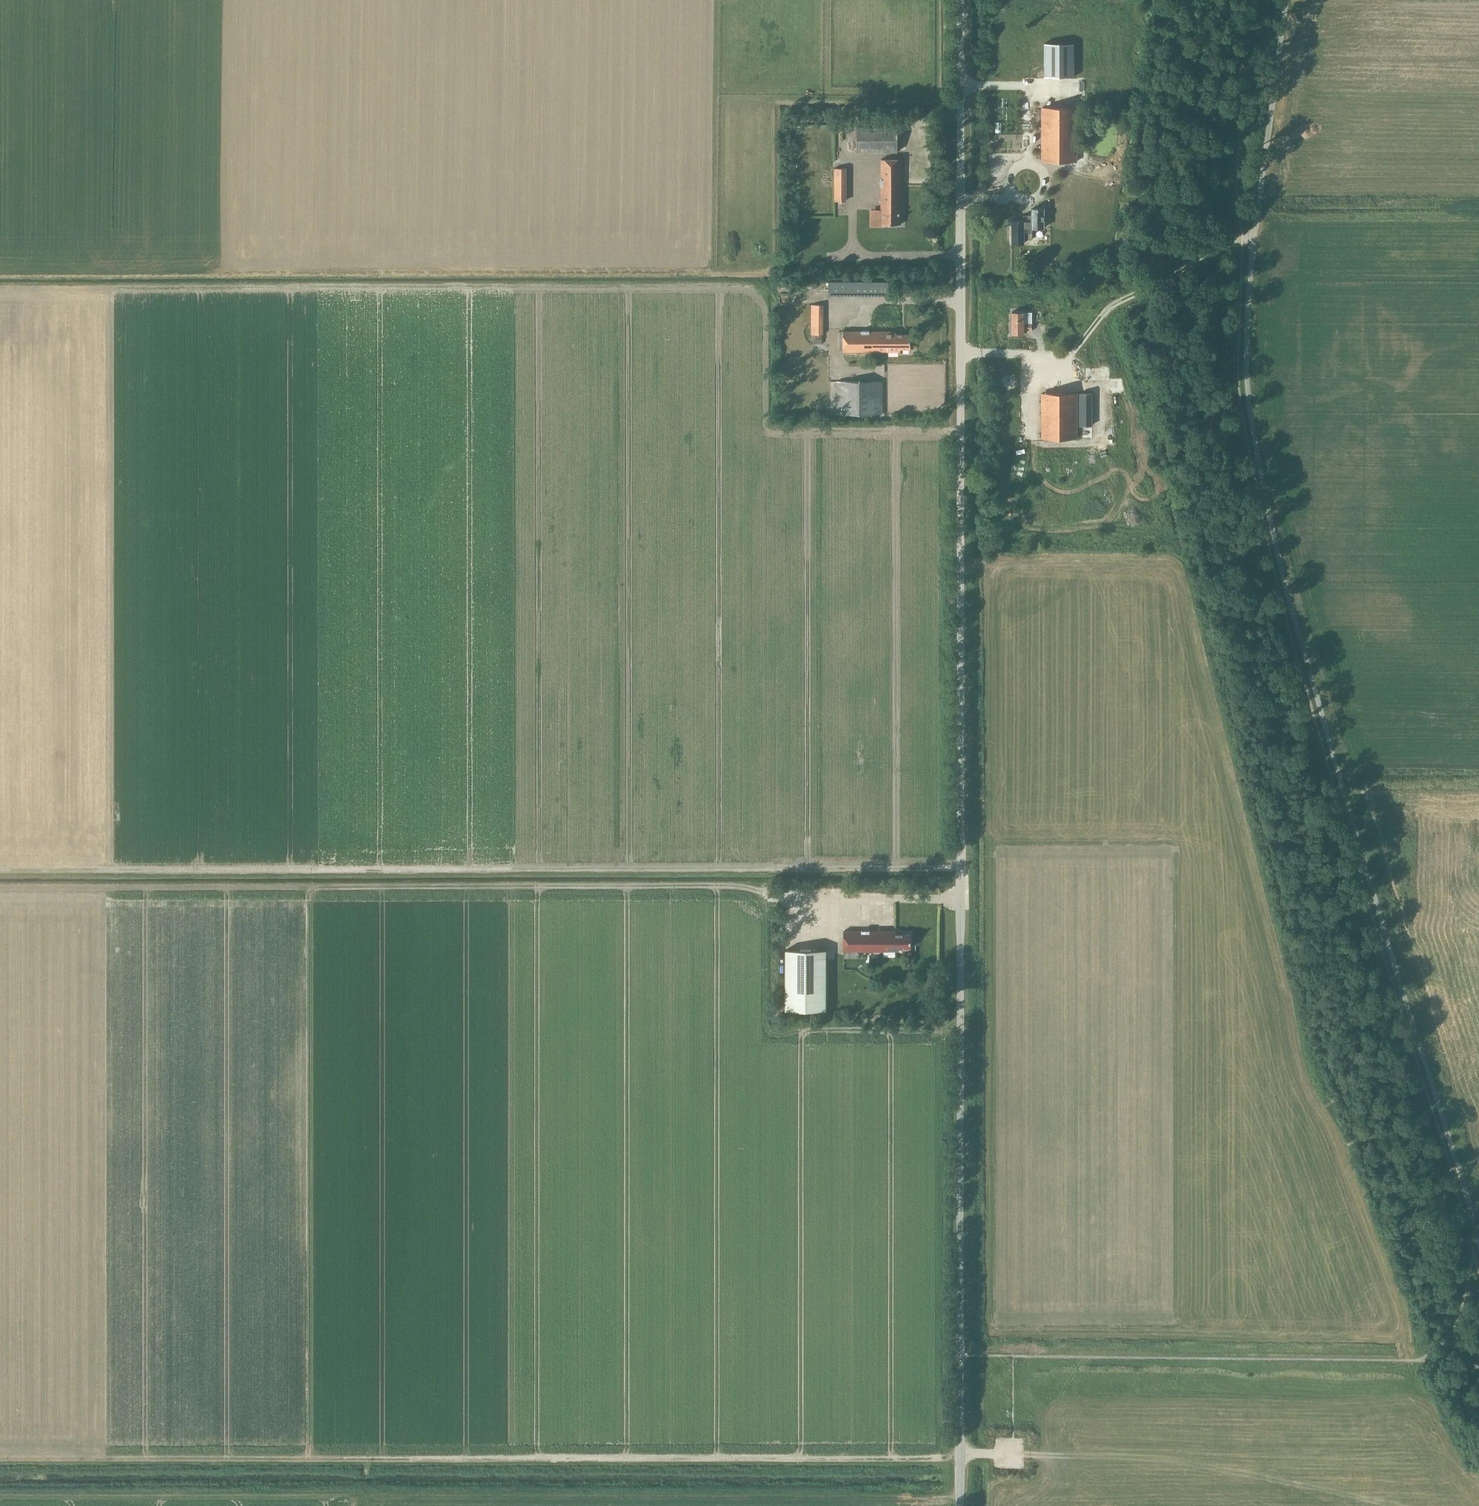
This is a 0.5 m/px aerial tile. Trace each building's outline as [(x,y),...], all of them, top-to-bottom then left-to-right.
[(1074,77),(1074,43),(1044,43),(1044,76),(1074,77)] [(1041,161),(1077,161),(1076,108),(1041,108),(1041,161)] [(897,152),(897,126),(882,126),(882,123),(873,123),(873,126),(856,126),(856,151),(897,152)] [(901,224),(901,159),(881,159),(881,224),(901,224)] [(845,168),(834,168),(834,198),(845,198),(845,168)] [(1011,243),(1023,243),(1023,239),(1031,239),(1031,228),(1043,227),(1043,208),(1031,208),(1031,214),(1022,215),(1023,221),(1011,221),(1011,243)] [(888,295),(888,282),(816,282),(816,293),(828,293),(828,295),(888,295)] [(822,335),(822,304),(812,304),(811,335),(822,335)] [(1023,330),(1031,330),(1031,312),(1023,312),(1011,312),(1011,334),(1023,334),(1023,330)] [(910,348),(910,334),(896,334),(896,331),(843,331),(843,351),(900,351),(900,348),(910,348)] [(836,413),(882,413),(882,381),(836,381),(836,413)] [(1076,438),(1076,393),(1041,393),(1041,438),(1076,438)] [(910,947),(910,933),(896,933),(896,930),(843,930),(843,950),(900,950),(900,947),(910,947)] [(785,1010),(826,1010),(826,949),(785,949),(785,1010)]
